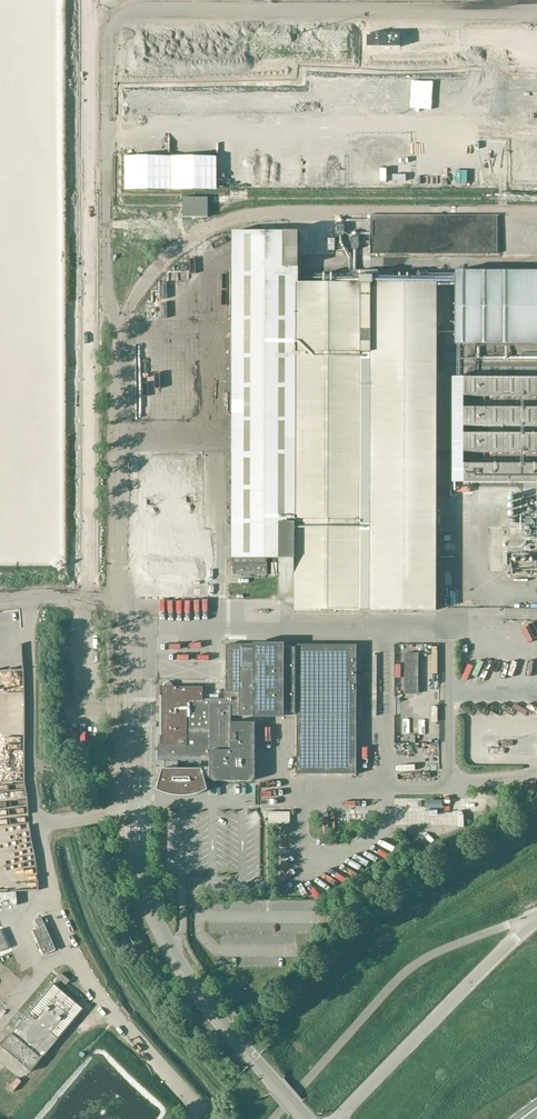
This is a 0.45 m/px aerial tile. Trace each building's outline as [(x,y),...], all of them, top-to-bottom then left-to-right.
[(185,217),(208,217),(208,198),(185,198),(185,217)] [(298,232),(288,232),(233,232),(232,558),(233,558),(233,575),(267,575),(267,558),(279,558),(279,597),(295,597),(295,610),(436,610),(437,283),(373,283),(373,276),(360,276),(360,283),(298,283),(298,232)] [(105,251),(104,269),(114,269),(115,251),(105,251)] [(395,268),(395,255),(368,256),(368,269),(395,268)] [(536,345),(536,272),(455,271),(455,344),(536,345)] [(444,374),(443,450),(536,450),(536,374),(444,374)] [(139,582),(159,582),(203,582),(203,566),(211,566),(211,534),(131,533),(131,566),(139,566),(139,582)] [(254,665),(254,644),(227,644),(226,693),(240,692),(240,713),(240,716),(255,716),(254,665)] [(285,716),(285,644),(254,644),(254,665),(255,716),(285,716)] [(285,644),(285,716),(297,716),(297,774),(356,775),(357,687),(361,687),(361,677),(357,677),(357,645),(285,644)] [(418,695),(418,652),(405,652),(405,695),(418,695)] [(458,675),(471,680),(477,665),(465,660),(458,675)] [(527,674),(530,664),(523,662),(520,672),(527,674)] [(255,722),(232,722),(232,714),(240,713),(240,692),(226,693),(226,699),(203,699),(203,687),(173,687),(173,685),(171,683),(170,682),(168,682),(166,683),(164,685),(164,687),(162,686),(162,746),(161,746),(160,746),(159,747),(158,748),(159,749),(159,750),(159,751),(159,754),(158,754),(158,761),(165,761),(165,778),(162,778),(159,789),(162,790),(165,791),(168,792),(171,793),(175,794),(178,794),(181,794),(185,794),(188,794),(192,793),(196,793),(200,792),(203,790),(207,789),(203,779),(211,776),(211,777),(211,778),(212,780),(214,781),(251,781),(252,781),(253,780),(254,780),(254,779),(255,778),(255,777),(255,722)] [(453,798),(397,798),(397,822),(453,823),(453,798)] [(268,824),(279,824),(290,824),(290,812),(268,812),(268,824)] [(18,827),(18,817),(4,816),(3,827),(18,827)] [(290,826),(280,826),(280,838),(290,838),(290,826)] [(370,851),(379,856),(381,851),(372,847),(370,851)] [(0,893),(0,906),(17,905),(17,892),(0,893)] [(56,950),(45,925),(33,931),(44,955),(56,950)] [(0,929),(0,951),(9,948),(1,929),(0,929)] [(61,973),(58,977),(66,985),(70,981),(61,973)] [(54,983),(9,1037),(1,1046),(31,1071),(84,1008),(54,983)] [(0,1021),(0,1028),(3,1030),(11,1018),(5,1014),(0,1021)] [(50,1118),(97,1118),(93,1116),(113,1091),(89,1071),(50,1118)]
